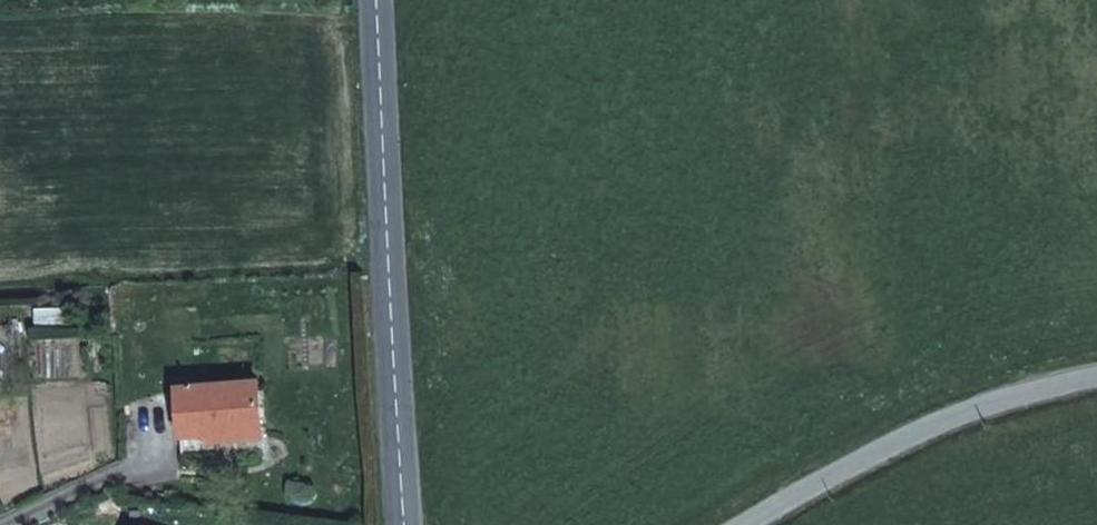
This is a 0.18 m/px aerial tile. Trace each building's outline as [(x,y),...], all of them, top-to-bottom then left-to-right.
[(192,434),(206,433),(265,429),(261,378),(175,385),(179,435),(192,434)] [(207,443),(266,439),(265,429),(206,433),(207,443)]
